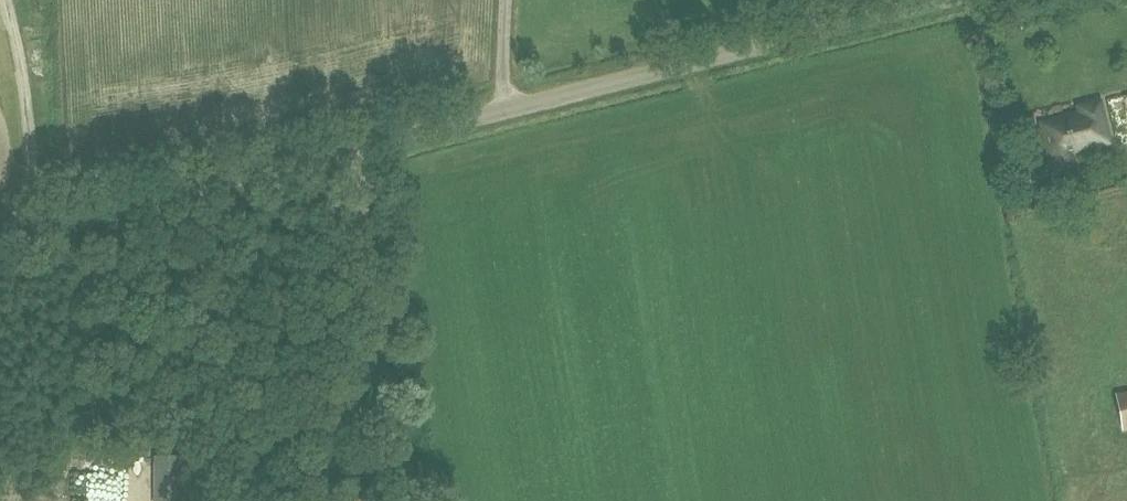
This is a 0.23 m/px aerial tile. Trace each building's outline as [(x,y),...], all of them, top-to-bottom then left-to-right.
[(1042,123),(1051,159),(1056,179),(1078,174),(1073,153),(1112,144),(1102,101),(1080,106),(1081,113),(1042,123)] [(157,500),(182,500),(182,460),(157,460),(157,500)]
